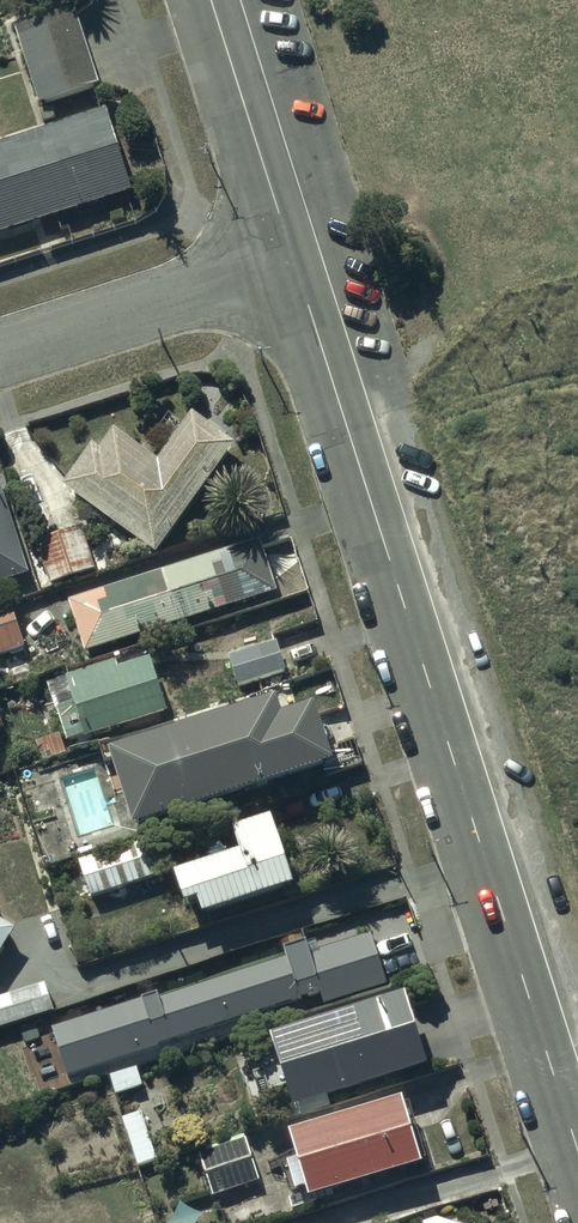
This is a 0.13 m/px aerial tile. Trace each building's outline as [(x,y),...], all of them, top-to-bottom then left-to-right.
[(16,27),(38,103),(98,86),(76,10),(16,27)] [(130,193),(104,111),(0,143),(0,233),(130,193)] [(91,444),(60,486),(154,556),(239,441),(209,419),(206,424),(190,412),(155,460),(114,429),(99,449),(91,444)] [(30,576),(0,480),(0,585),(30,576)] [(36,544),(48,585),(94,571),(82,531),(36,544)] [(67,600),(84,653),(276,594),(260,541),(67,600)] [(23,649),(11,604),(0,607),(0,655),(23,649)] [(275,643),(228,655),(236,686),(283,673),(275,643)] [(47,683),(65,743),(164,712),(148,661),(117,671),(114,663),(47,683)] [(105,754),(128,828),(328,765),(310,708),(276,719),(271,701),(105,754)] [(194,901),(199,917),(292,889),(270,818),(229,831),(236,855),(171,874),(180,905),(194,901)] [(78,860),(89,897),(168,874),(157,837),(78,860)] [(12,931),(0,924),(0,950),(12,931)] [(59,1033),(72,1075),(324,996),(328,1008),(392,988),(375,936),(313,955),(311,948),(288,955),(290,961),(59,1033)] [(53,1012),(45,986),(0,999),(0,1028),(53,1012)] [(267,1035),(289,1110),(424,1070),(402,995),(267,1035)] [(285,1135),(304,1200),(417,1166),(398,1102),(285,1135)] [(156,1159),(143,1122),(123,1130),(136,1166),(156,1159)] [(257,1181),(243,1139),(197,1155),(212,1197),(257,1181)]
